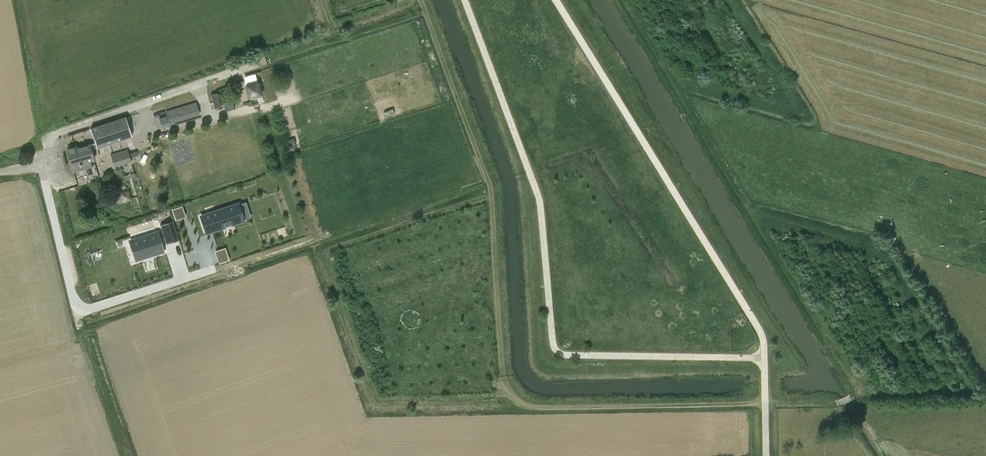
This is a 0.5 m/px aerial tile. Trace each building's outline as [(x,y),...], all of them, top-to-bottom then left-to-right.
[(260,96),(257,85),(245,88),(248,100),(260,96)] [(166,112),(169,124),(199,115),(196,103),(166,112)] [(91,129),(95,143),(76,149),(75,147),(66,149),(73,172),(92,166),(91,161),(94,160),(90,148),(96,146),(97,148),(131,137),(125,118),(91,129)] [(156,138),(166,138),(166,118),(155,118),(156,138)] [(114,167),(132,162),(128,150),(110,155),(114,167)] [(128,192),(121,194),(123,202),(130,200),(128,192)] [(200,217),(206,233),(244,220),(251,217),(246,202),(239,205),(238,204),(200,217)] [(172,210),(176,219),(185,216),(182,207),(172,210)] [(173,221),(160,225),(166,244),(179,240),(173,221)] [(156,233),(130,241),(133,251),(134,254),(136,260),(162,252),(159,238),(158,238),(156,233)]
